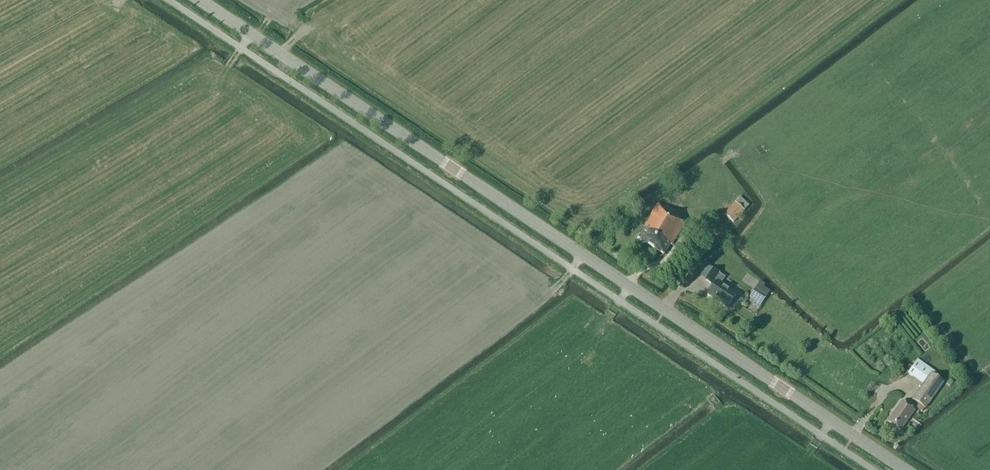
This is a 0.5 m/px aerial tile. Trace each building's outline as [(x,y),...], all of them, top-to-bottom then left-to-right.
[(723,216),(732,224),(749,206),(740,198),(723,216)] [(670,245),(671,246),(685,224),(676,219),(677,217),(658,204),(643,227),(645,228),(638,238),(664,255),(670,245)] [(712,283),(714,284),(707,295),(727,308),(736,295),(720,284),(724,278),(719,274),(719,273),(712,269),(705,280),(711,285),(712,283)] [(760,282),(751,296),(762,303),(770,292),(763,287),(765,285),(760,282)] [(931,376),(934,372),(918,360),(908,374),(912,376),(915,372),(925,380),(928,375),(931,376)] [(925,380),(911,401),(924,410),(942,384),(931,376),(928,375),(925,380)] [(887,423),(899,431),(913,412),(901,403),(887,423)]
